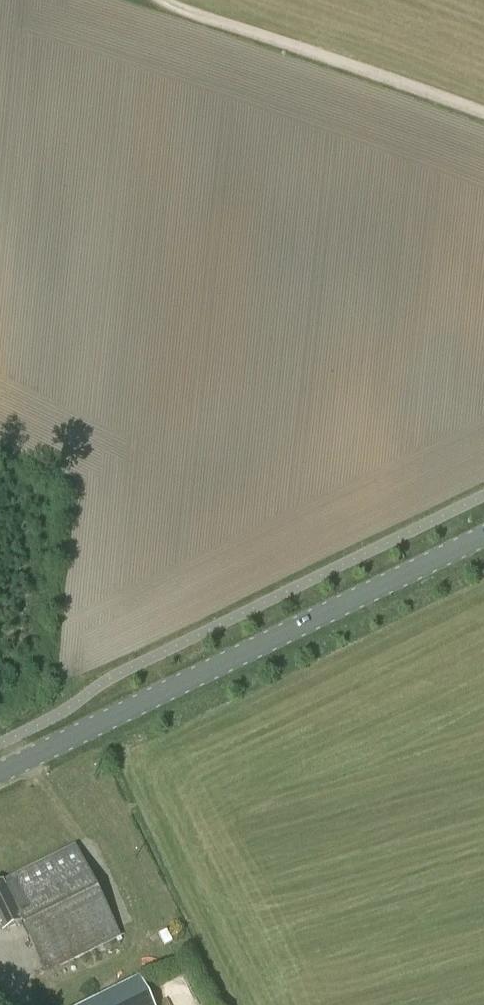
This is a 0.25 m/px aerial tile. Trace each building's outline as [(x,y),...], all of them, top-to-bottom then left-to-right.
[(3,931),(26,922),(45,974),(121,939),(75,847),(4,882),(0,884),(0,926),(3,931)] [(137,975),(76,1004),(152,1004),(137,975)]
